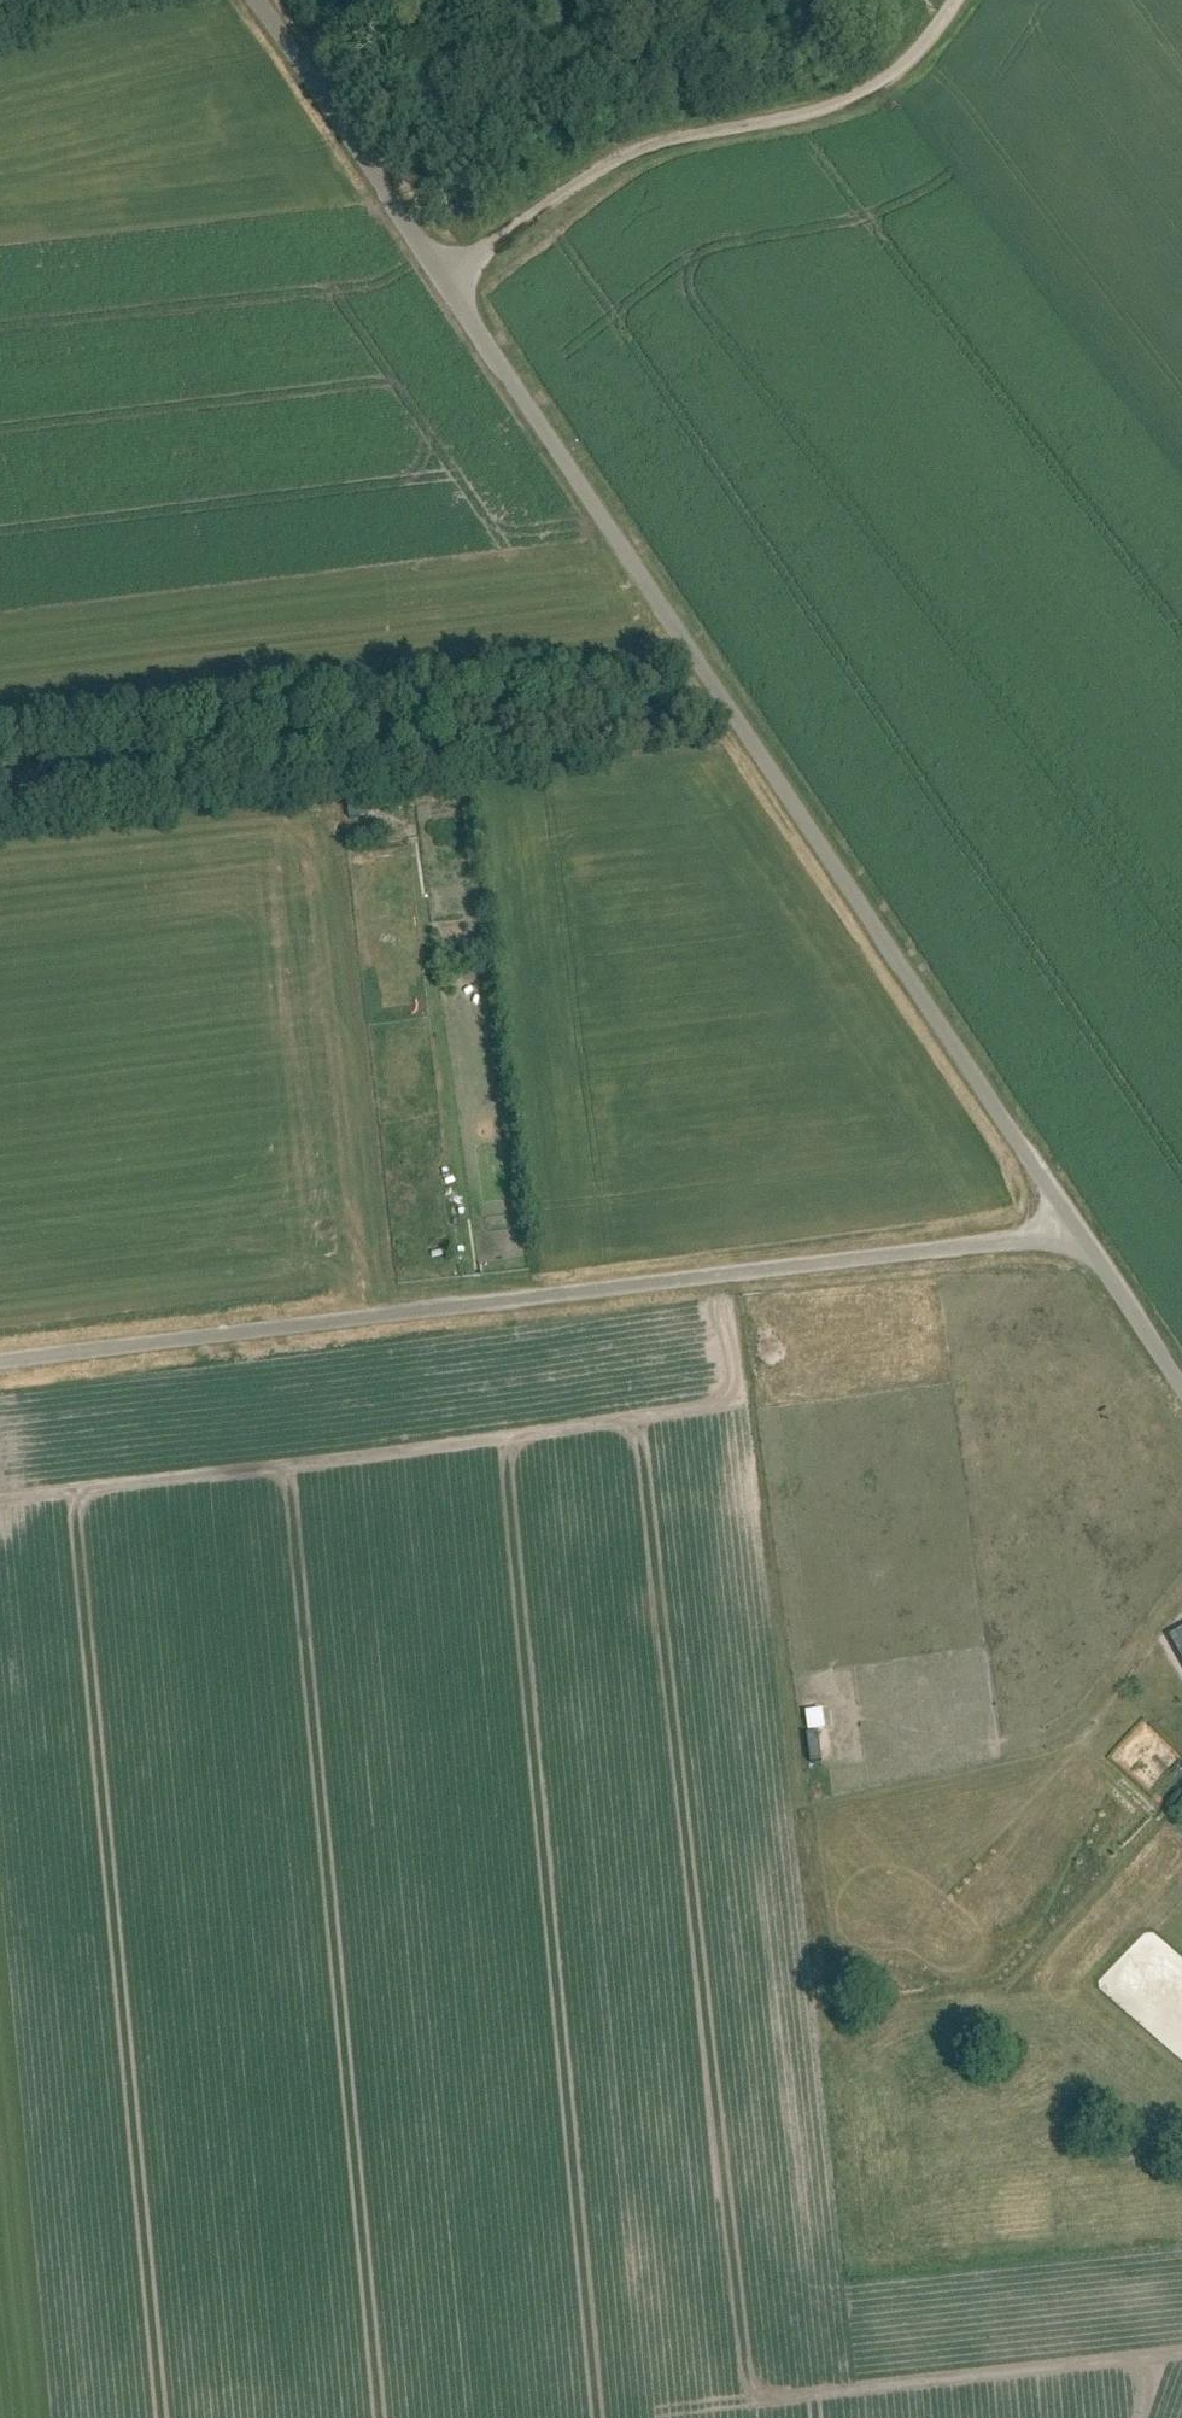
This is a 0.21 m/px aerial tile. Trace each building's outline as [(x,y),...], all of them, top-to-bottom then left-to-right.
[(1147,1725),(1116,1758),(1127,1768),(1158,1735),(1147,1725)]
